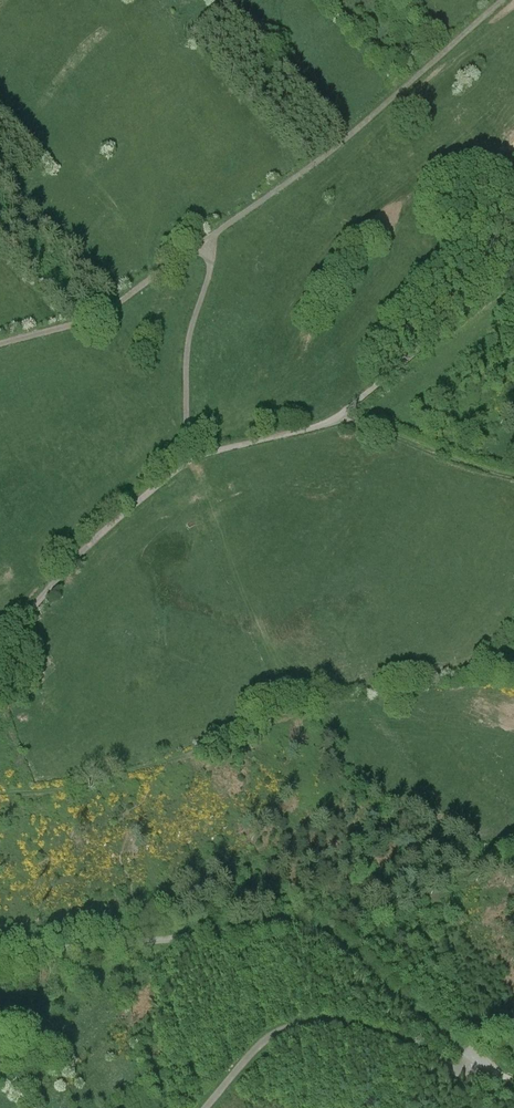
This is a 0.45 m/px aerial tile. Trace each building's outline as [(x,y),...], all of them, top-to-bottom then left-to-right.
[(195,12),(180,20),(186,31),(200,23),(195,12)]
